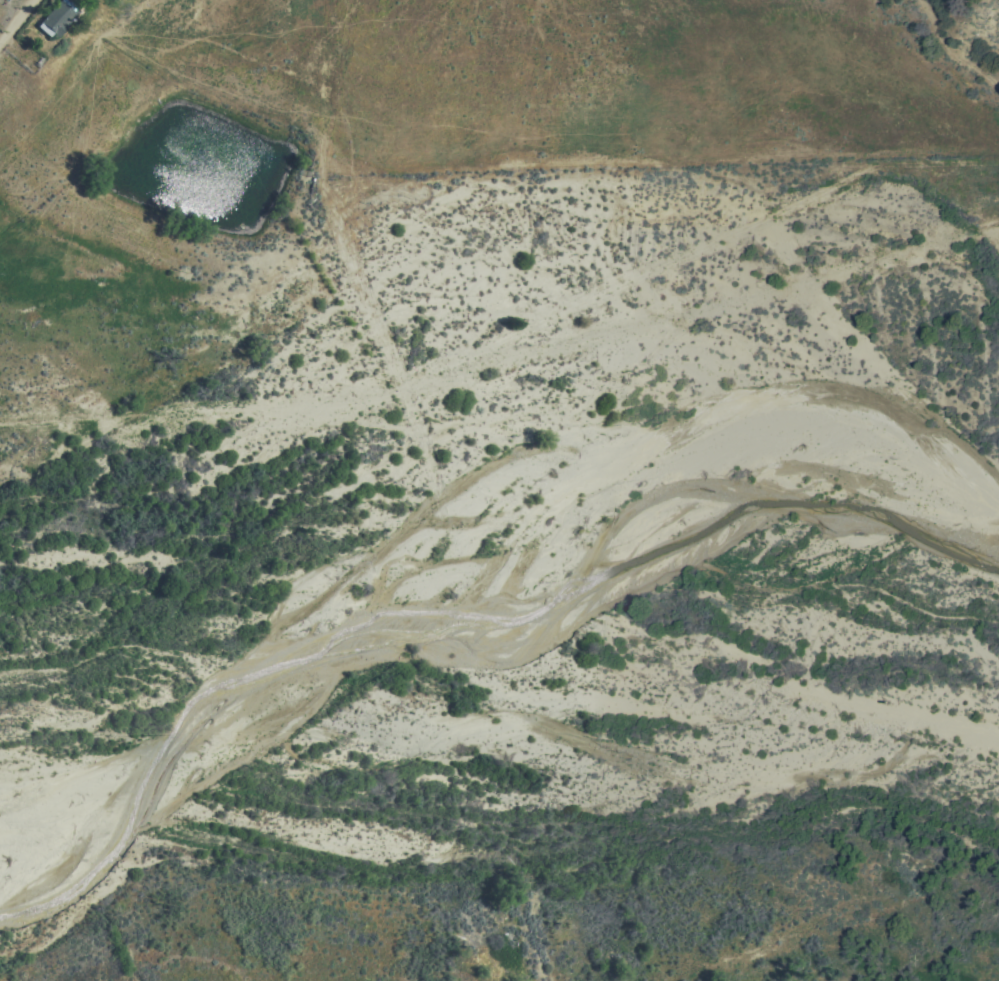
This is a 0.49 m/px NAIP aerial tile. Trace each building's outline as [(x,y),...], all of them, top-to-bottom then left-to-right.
[(67,0),(61,0),(37,25),(52,38),(78,10),(67,0)]
